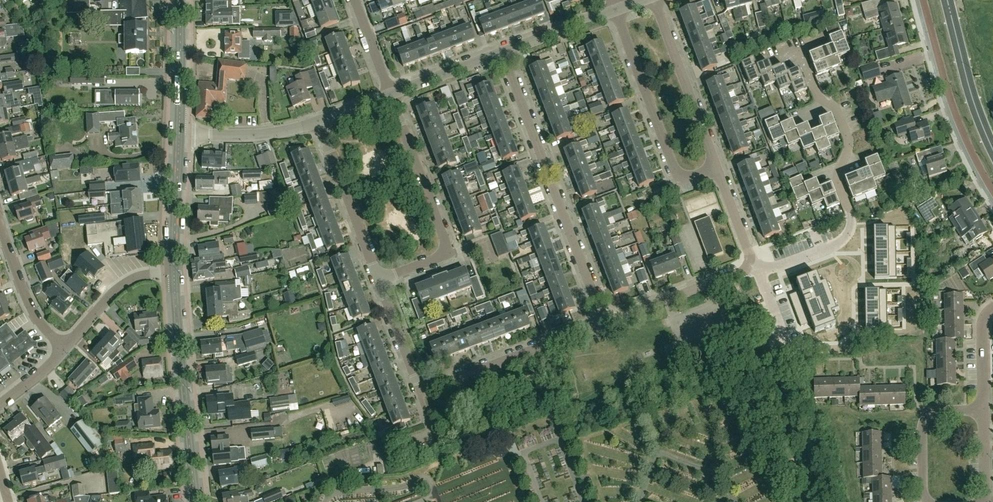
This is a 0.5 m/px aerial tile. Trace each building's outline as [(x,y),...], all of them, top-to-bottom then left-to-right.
[(27,8),(34,4),(32,0),(22,0),(27,8)] [(90,10),(90,0),(73,0),(72,11),(90,10)] [(120,19),(139,19),(146,19),(146,0),(120,0),(120,12),(120,19)] [(206,10),(231,9),(231,0),(206,0),(206,10)] [(302,9),(298,0),(293,0),(294,3),(293,3),(296,11),(302,9)] [(333,10),(334,10),(335,9),(333,3),(332,3),(331,3),(329,0),(325,0),(312,5),(317,16),(333,10)] [(393,8),(391,0),(376,0),(381,12),(393,8)] [(459,4),(457,0),(452,0),(445,3),(447,8),(455,5),(456,8),(460,6),(459,4)] [(513,9),(505,12),(501,0),(496,0),(501,13),(502,13),(508,28),(520,23),(514,8),(513,9)] [(524,5),(517,7),(514,0),(513,0),(510,1),(513,9),(514,8),(520,23),(532,19),(526,4),(524,5)] [(532,19),(544,14),(538,0),(537,0),(529,3),(527,0),(522,0),(524,5),(526,4),(532,19)] [(545,2),(549,14),(555,11),(553,6),(560,3),(559,0),(550,0),(545,2)] [(569,2),(561,5),(563,9),(571,6),(571,4),(583,0),(568,0),(569,2)] [(742,18),(737,0),(724,0),(727,11),(733,9),(736,20),(742,18)] [(742,18),(748,17),(746,6),(752,5),(750,0),(737,0),(742,18)] [(779,0),(765,0),(766,1),(765,1),(765,4),(760,5),(762,12),(763,18),(769,16),(767,8),(780,4),(779,0)] [(802,8),(800,0),(794,0),(796,9),(802,8)] [(838,17),(845,15),(843,9),(841,0),(834,0),(838,17)] [(875,9),(872,1),(861,4),(866,21),(879,17),(883,29),(901,23),(897,9),(895,10),(894,5),(877,9),(875,9)] [(695,10),(703,6),(701,2),(693,6),(694,7),(680,12),(685,24),(699,19),(698,17),(695,10)] [(440,11),(447,8),(445,3),(433,7),(435,13),(440,11)] [(420,8),(421,11),(422,11),(424,17),(435,13),(433,7),(432,4),(420,8)] [(486,10),(489,18),(490,17),(496,32),(508,28),(502,13),(501,13),(493,16),(491,8),(486,10)] [(302,9),(296,11),(299,18),(304,16),(302,9)] [(231,10),(206,10),(206,25),(220,25),(225,25),(225,20),(231,20),(231,10)] [(321,29),(338,23),(337,22),(338,21),(339,20),(337,15),(336,14),(335,15),(333,10),(317,16),(321,29)] [(489,18),(486,10),(474,14),(478,23),(479,22),(484,37),(496,32),(490,17),(489,18)] [(422,11),(421,11),(414,14),(416,19),(424,17),(422,11)] [(805,26),(826,22),(823,11),(803,15),(805,26)] [(120,19),(120,12),(101,12),(101,27),(126,27),(126,36),(129,36),(129,53),(146,53),(146,25),(139,25),(139,19),(120,19)] [(764,22),(763,18),(762,12),(755,14),(759,28),(765,27),(764,22)] [(283,13),(284,26),(298,26),(293,13),(283,13)] [(400,26),(408,23),(404,13),(397,16),(397,17),(400,25),(400,26)] [(703,31),(702,29),(699,21),(707,18),(706,14),(698,17),(699,19),(685,24),(689,36),(703,31)] [(724,33),(726,32),(730,30),(724,14),(718,16),(722,26),(724,33)] [(400,25),(397,17),(385,22),(388,30),(400,25)] [(15,26),(15,25),(5,26),(4,19),(0,20),(0,27),(15,26)] [(428,32),(431,39),(433,39),(438,53),(450,49),(445,34),(443,35),(436,38),(429,19),(425,20),(429,32),(428,32)] [(309,28),(306,20),(300,22),(307,39),(316,35),(313,28),(311,29),(310,27),(309,28)] [(452,23),(455,31),(457,30),(462,45),(474,40),(469,26),(459,29),(456,21),(452,23)] [(441,29),(443,35),(445,34),(450,49),(462,45),(457,30),(455,31),(448,33),(443,22),(439,24),(441,29)] [(901,23),(883,29),(888,48),(875,52),(878,62),(900,55),(897,45),(905,43),(904,38),(905,38),(901,23)] [(0,27),(0,39),(7,38),(17,37),(15,26),(0,27)] [(708,43),(707,41),(704,33),(712,30),(710,26),(702,29),(703,31),(689,36),(693,48),(708,43)] [(281,28),(253,29),(254,38),(263,38),(271,37),(281,37),(281,36),(281,29),(281,28)] [(405,40),(408,48),(409,48),(415,62),(427,58),(421,43),(420,44),(418,39),(411,42),(410,39),(408,35),(407,33),(403,34),(405,40)] [(837,58),(838,58),(850,53),(841,33),(829,37),(832,46),(837,58)] [(249,60),(250,43),(241,42),(241,34),(226,34),(225,54),(239,54),(239,59),(249,60)] [(417,36),(418,39),(420,44),(421,43),(427,58),(438,53),(433,39),(431,39),(424,42),(421,34),(417,36)] [(331,53),(347,47),(342,35),(335,38),(334,36),(325,39),(331,53)] [(307,48),(318,44),(315,38),(305,41),(307,48)] [(712,55),(711,53),(708,45),(716,42),(715,38),(707,41),(708,43),(693,48),(698,60),(712,55)] [(591,59),(606,54),(601,42),(587,47),(586,46),(578,49),(580,53),(588,50),(591,57),(591,59)] [(403,67),(415,62),(409,48),(408,48),(401,51),(398,43),(393,45),(396,53),(398,53),(403,67)] [(841,66),(838,58),(837,58),(832,46),(821,50),(829,71),(841,66)] [(335,65),(351,59),(347,47),(331,53),(335,65)] [(314,60),(319,58),(315,48),(310,50),(314,60)] [(573,64),(580,61),(576,50),(568,53),(572,64),(573,64)] [(712,55),(698,60),(702,72),(716,66),(713,57),(721,54),(719,50),(711,53),(712,55)] [(817,76),(829,71),(821,50),(809,55),(817,76)] [(1,63),(19,60),(18,54),(0,56),(1,63)] [(596,71),(610,66),(606,54),(591,59),(591,57),(583,60),(584,65),(592,62),(595,69),(596,71)] [(756,67),(753,58),(741,63),(749,84),(761,79),(756,67)] [(340,77),(356,71),(351,59),(335,65),(340,77)] [(549,75),(548,73),(545,66),(553,63),(552,59),(544,62),(544,63),(530,69),(534,81),(549,75)] [(244,73),(245,64),(219,60),(218,71),(217,84),(199,82),(196,117),(217,119),(218,103),(225,104),(227,80),(244,81),(244,73)] [(771,70),(772,70),(769,62),(756,67),(761,79),(764,87),(776,82),(771,70)] [(884,71),(893,68),(891,62),(882,65),(884,71)] [(864,82),(881,76),(877,63),(860,68),(864,82)] [(787,74),(784,65),(772,70),(771,70),(776,82),(779,91),(791,86),(787,74)] [(293,107),(310,101),(305,88),(319,83),(314,70),(313,66),(295,73),(296,76),(295,77),(298,84),(286,88),(293,107)] [(600,83),(615,78),(610,66),(596,71),(595,69),(587,72),(589,76),(591,75),(594,83),(599,81),(600,83)] [(787,74),(791,86),(795,94),(807,90),(799,69),(787,74)] [(553,85),(550,78),(557,75),(556,71),(556,70),(548,73),(549,75),(534,81),(539,92),(553,87),(553,85)] [(356,71),(340,77),(344,87),(352,84),(352,86),(360,83),(356,71)] [(324,72),(319,74),(323,83),(328,82),(324,72)] [(725,90),(725,88),(722,81),(730,78),(728,74),(720,77),(721,78),(706,84),(711,96),(725,90)] [(910,106),(901,74),(886,79),(888,83),(873,88),(877,102),(892,97),(896,110),(910,106)] [(80,76),(80,84),(104,84),(104,76),(80,76)] [(605,95),(619,89),(615,78),(600,83),(599,81),(594,83),(592,84),(593,88),(601,85),(604,93),(605,95)] [(5,92),(23,90),(22,80),(4,83),(5,92)] [(553,85),(553,87),(539,92),(543,104),(558,99),(557,97),(554,89),(562,87),(560,82),(553,85)] [(481,100),(495,95),(491,83),(477,88),(476,87),(474,88),(472,84),(464,87),(466,91),(468,90),(469,94),(477,91),(480,99),(481,100)] [(454,96),(450,85),(442,88),(445,99),(454,96)] [(730,102),(729,101),(726,93),(734,90),(732,86),(725,88),(725,90),(711,96),(715,108),(730,102)] [(35,105),(38,105),(43,104),(41,94),(40,87),(28,89),(29,96),(33,95),(35,105)] [(605,95),(604,93),(596,96),(598,100),(605,97),(609,107),(624,101),(619,89),(605,95)] [(101,91),(101,105),(139,105),(139,91),(101,91)] [(562,109),(559,101),(566,98),(565,94),(563,95),(557,97),(558,99),(543,104),(548,116),(562,111),(562,109)] [(485,112),(500,107),(495,95),(481,100),(480,99),(472,102),(474,106),(482,103),(485,111),(485,112)] [(7,110),(12,109),(11,104),(14,103),(12,96),(5,97),(4,96),(0,97),(0,112),(7,110)] [(450,107),(455,105),(452,97),(447,99),(450,107)] [(738,102),(738,101),(737,98),(729,101),(730,102),(715,108),(720,119),(734,114),(734,113),(731,105),(738,102)] [(592,116),(604,112),(600,102),(588,106),(592,116)] [(421,121),(438,115),(434,104),(426,107),(425,105),(417,109),(421,121)] [(741,110),(743,113),(744,114),(754,109),(753,105),(741,110)] [(567,122),(566,120),(563,113),(571,110),(569,106),(562,109),(562,111),(548,116),(552,128),(567,122)] [(490,124),(504,119),(500,107),(485,112),(485,111),(477,114),(478,118),(486,115),(489,123),(490,124)] [(0,112),(0,125),(10,123),(7,110),(0,112)] [(616,128),(631,122),(626,110),(612,116),(612,114),(604,117),(606,121),(613,118),(616,126),(616,128)] [(743,114),(743,113),(741,110),(734,113),(734,114),(720,119),(724,131),(739,126),(738,124),(735,117),(743,114)] [(120,133),(136,132),(135,118),(125,119),(125,112),(99,113),(86,114),(87,134),(101,133),(100,123),(117,121),(117,127),(119,127),(120,133)] [(426,133),(442,127),(438,115),(421,121),(426,133)] [(822,128),(827,140),(839,135),(831,115),(818,120),(822,128)] [(13,127),(20,125),(26,124),(32,123),(31,120),(26,121),(25,117),(12,120),(13,127)] [(780,126),(777,117),(765,122),(773,143),(785,138),(780,126)] [(571,135),(568,125),(575,122),(574,118),(566,120),(567,122),(552,128),(557,140),(571,135)] [(914,126),(912,118),(894,124),(898,136),(909,133),(912,143),(931,137),(926,122),(914,126)] [(494,136),(508,130),(504,119),(490,124),(489,123),(481,126),(483,130),(491,127),(494,134),(494,136)] [(461,121),(456,123),(453,124),(455,129),(458,128),(459,131),(464,129),(461,121)] [(743,138),(743,136),(740,129),(747,126),(746,121),(738,124),(739,126),(724,131),(729,143),(743,138)] [(795,129),(796,129),(792,121),(780,126),(785,138),(788,146),(800,142),(795,129)] [(621,140),(635,134),(631,122),(616,128),(616,126),(608,129),(610,133),(617,131),(620,138),(621,140)] [(810,133),(811,132),(807,124),(796,129),(795,129),(800,142),(803,150),(815,145),(810,133)] [(28,142),(26,137),(12,140),(11,135),(22,133),(20,125),(13,127),(5,129),(7,135),(0,136),(0,149),(28,142)] [(430,145),(447,139),(442,127),(426,133),(430,145)] [(831,149),(827,140),(822,128),(811,132),(810,133),(815,145),(818,154),(831,149)] [(762,135),(760,129),(753,132),(755,138),(762,135)] [(499,148),(513,142),(508,130),(494,136),(494,134),(486,137),(487,141),(495,138),(498,146),(499,148)] [(116,148),(137,146),(136,132),(120,133),(108,134),(109,141),(115,141),(116,148)] [(588,145),(598,141),(595,133),(585,137),(588,145)] [(743,138),(729,143),(733,155),(747,150),(744,140),(752,137),(750,133),(743,136),(743,138)] [(625,151),(640,146),(635,134),(621,140),(620,138),(613,141),(614,145),(622,142),(625,150),(625,151)] [(435,157),(451,151),(447,139),(430,145),(435,157)] [(583,157),(583,155),(580,147),(588,145),(586,140),(578,143),(579,145),(564,150),(569,162),(583,157)] [(0,149),(3,161),(16,158),(15,151),(29,148),(28,142),(0,149)] [(499,148),(498,146),(490,149),(494,160),(502,157),(503,160),(517,154),(513,142),(499,148)] [(473,152),(470,144),(459,148),(460,152),(463,153),(467,152),(468,154),(473,152)] [(296,167),(313,161),(309,150),(303,152),(301,146),(290,148),(292,155),(296,167)] [(630,163),(644,158),(640,146),(625,151),(625,150),(617,153),(619,157),(626,154),(629,162),(630,163)] [(919,163),(924,161),(929,177),(947,171),(941,154),(932,157),(930,150),(916,154),(919,163)] [(451,151),(435,157),(439,168),(440,172),(451,168),(457,166),(456,163),(451,151)] [(25,161),(34,159),(32,152),(23,155),(25,161)] [(225,169),(226,154),(222,154),(203,152),(202,168),(225,169)] [(272,152),(262,155),(266,167),(276,164),(272,152)] [(584,159),(592,156),(591,152),(583,155),(583,157),(569,162),(573,174),(588,169),(587,167),(584,159)] [(55,156),(55,154),(49,155),(51,170),(74,168),(73,154),(55,156)] [(757,174),(756,172),(753,164),(761,162),(759,157),(758,158),(756,154),(740,160),(742,165),(738,167),(742,179),(757,174)] [(873,182),(874,181),(885,177),(877,156),(864,161),(868,169),(873,182)] [(9,184),(39,176),(39,175),(24,179),(23,174),(34,170),(33,165),(39,164),(37,158),(34,159),(25,161),(15,164),(17,170),(6,173),(9,184)] [(630,163),(629,162),(622,165),(623,169),(625,168),(631,166),(634,173),(633,173),(634,175),(648,170),(644,158),(630,163)] [(484,171),(495,167),(493,160),(481,164),(484,171)] [(301,179),(317,172),(313,161),(296,167),(301,179)] [(465,166),(468,175),(474,172),(477,179),(482,177),(479,170),(476,162),(465,166)] [(592,180),(592,178),(589,171),(596,168),(595,164),(587,167),(588,169),(573,174),(578,186),(592,180)] [(116,183),(140,181),(139,165),(115,167),(116,183)] [(508,185),(522,179),(518,168),(504,173),(503,172),(495,175),(497,179),(504,176),(507,184),(508,185)] [(761,186),(760,184),(758,176),(765,174),(763,169),(756,172),(757,174),(742,179),(747,191),(761,186)] [(877,189),(874,181),(873,182),(868,169),(856,174),(864,194),(877,189)] [(633,173),(627,176),(626,176),(628,181),(635,178),(639,187),(653,182),(648,170),(634,175),(633,173)] [(243,180),(262,179),(261,171),(243,171),(243,180)] [(305,190),(322,184),(317,172),(301,179),(305,190)] [(451,174),(443,177),(448,190),(464,184),(469,183),(467,177),(462,179),(459,172),(451,175),(451,174)] [(853,199),(864,194),(856,174),(845,178),(853,199)] [(27,199),(29,198),(26,185),(41,181),(39,176),(9,184),(12,196),(19,194),(21,201),(27,199)] [(578,186),(582,198),(597,193),(593,183),(601,180),(599,176),(592,178),(592,180),(578,186)] [(194,184),(194,187),(196,188),(196,191),(214,191),(214,185),(226,185),(226,178),(196,177),(196,183),(194,184)] [(482,177),(477,179),(480,187),(485,185),(482,177)] [(768,181),(769,185),(780,181),(778,177),(768,181)] [(803,186),(804,185),(801,177),(788,182),(796,202),(808,197),(803,186)] [(512,197),(527,191),(522,179),(508,185),(507,184),(500,187),(501,190),(509,188),(512,195),(512,197)] [(105,181),(89,182),(90,191),(105,190),(105,181)] [(762,188),(769,185),(768,181),(760,184),(761,186),(747,191),(751,203),(765,198),(765,196),(762,188)] [(824,201),(819,189),(816,181),(804,185),(803,186),(808,197),(812,206),(824,201)] [(899,187),(903,194),(911,191),(907,183),(899,187)] [(243,184),(234,184),(235,194),(244,193),(243,184)] [(310,202),(326,196),(322,184),(305,190),(310,202)] [(452,202),(468,196),(464,184),(448,190),(452,202)] [(824,201),(827,209),(839,204),(831,184),(819,189),(824,201)] [(291,196),(296,194),(293,186),(288,188),(291,196)] [(90,191),(88,191),(89,199),(106,198),(105,190),(90,191)] [(141,191),(110,193),(111,205),(123,204),(132,203),(132,205),(135,204),(135,202),(142,201),(141,191)] [(517,208),(531,203),(527,191),(512,197),(512,195),(504,198),(506,202),(513,199),(516,207),(517,208)] [(480,205),(491,201),(488,193),(477,198),(480,205)] [(770,209),(769,207),(766,200),(774,197),(772,193),(765,196),(765,198),(751,203),(756,215),(770,209)] [(257,194),(244,194),(244,195),(245,205),(258,205),(258,203),(257,194)] [(296,194),(291,196),(293,204),(299,202),(296,194)] [(33,220),(34,218),(33,217),(34,216),(32,209),(41,206),(38,195),(29,198),(27,199),(29,204),(15,209),(20,221),(26,219),(26,221),(28,222),(33,220)] [(314,214),(330,208),(326,196),(310,202),(314,214)] [(456,214),(473,208),(468,196),(452,202),(456,214)] [(199,206),(198,221),(210,222),(210,226),(218,227),(218,221),(230,221),(230,215),(232,215),(233,197),(227,198),(209,198),(208,207),(199,206)] [(955,228),(976,215),(966,199),(949,209),(953,215),(952,216),(953,217),(949,219),(955,228)] [(123,204),(111,205),(112,216),(143,213),(142,201),(135,202),(135,204),(132,205),(132,203),(123,204)] [(288,211),(284,201),(273,204),(276,215),(288,211)] [(491,201),(480,205),(483,213),(494,209),(491,201)] [(602,218),(601,216),(598,209),(606,206),(604,201),(596,204),(597,206),(583,211),(587,223),(602,218)] [(787,201),(776,205),(778,209),(789,205),(787,201)] [(517,208),(516,207),(508,210),(510,214),(518,211),(521,220),(536,215),(531,203),(517,208)] [(935,218),(930,211),(925,204),(918,209),(927,223),(935,218)] [(771,212),(778,209),(776,205),(769,207),(770,209),(756,215),(760,227),(774,221),(773,219),(771,212)] [(319,226),(335,220),(330,208),(314,214),(319,226)] [(461,226),(477,219),(473,208),(456,214),(461,226)] [(781,217),(783,220),(784,221),(796,216),(794,211),(781,217)] [(605,228),(603,221),(610,218),(609,213),(601,216),(602,218),(587,223),(592,235),(606,230),(605,228)] [(105,223),(104,215),(79,217),(80,226),(105,223)] [(976,215),(955,228),(961,238),(966,235),(970,242),(987,232),(976,215)] [(781,217),(781,216),(773,219),(774,221),(760,227),(764,239),(779,233),(775,224),(783,221),(783,220),(781,217)] [(495,227),(500,225),(497,217),(492,219),(495,227)] [(708,259),(723,253),(709,217),(694,223),(697,229),(696,229),(708,259)] [(308,229),(304,218),(299,220),(302,228),(303,231),(308,229)] [(143,219),(85,226),(88,246),(104,244),(106,257),(127,255),(127,256),(139,254),(146,253),(143,219)] [(477,219),(461,226),(465,237),(473,234),(473,235),(482,232),(477,219)] [(323,238),(339,232),(335,220),(319,226),(323,237),(323,238)] [(610,240),(607,232),(615,229),(613,225),(605,228),(606,230),(592,235),(596,247),(610,242),(610,240)] [(30,252),(46,246),(44,240),(51,238),(47,226),(29,233),(31,237),(25,239),(30,252)] [(534,243),(548,238),(543,226),(529,231),(529,230),(521,233),(523,237),(531,234),(533,242),(534,243)] [(895,227),(874,228),(874,241),(896,240),(895,227)] [(507,244),(518,240),(515,230),(504,235),(507,244)] [(493,240),(504,236),(504,235),(502,231),(491,236),(493,240)] [(323,238),(323,237),(320,238),(322,244),(325,243),(327,250),(336,247),(336,248),(344,245),(339,232),(323,238)] [(309,243),(314,241),(312,233),(306,235),(307,236),(302,238),(304,245),(309,243)] [(678,258),(686,256),(678,233),(670,236),(674,246),(678,258)] [(495,245),(506,241),(504,236),(493,240),(495,245)] [(611,244),(619,241),(618,237),(610,240),(610,242),(596,247),(601,259),(615,253),(614,252),(611,244)] [(538,255),(552,250),(548,238),(534,243),(533,242),(521,246),(521,248),(525,249),(535,246),(538,254),(538,255)] [(896,240),(874,241),(874,253),(896,253),(896,240)] [(496,250),(508,246),(506,241),(495,245),(496,250)] [(218,242),(208,244),(208,245),(198,247),(200,260),(203,260),(203,263),(210,262),(225,260),(224,254),(219,255),(218,242)] [(639,246),(643,258),(649,256),(650,256),(651,255),(649,252),(648,247),(647,244),(646,243),(645,244),(639,246)] [(508,246),(496,250),(499,257),(510,253),(508,246)] [(663,259),(662,260),(667,275),(679,270),(674,256),(675,255),(672,247),(668,249),(671,257),(663,259)] [(619,265),(619,264),(616,256),(624,253),(622,249),(614,252),(615,253),(601,259),(605,271),(619,265)] [(48,250),(36,255),(39,263),(45,261),(52,259),(48,250)] [(552,250),(538,255),(538,254),(530,257),(531,259),(531,261),(539,258),(542,265),(543,267),(557,261),(552,250)] [(652,264),(650,265),(653,274),(655,279),(667,275),(662,260),(663,259),(660,252),(658,252),(656,253),(659,261),(652,264)] [(90,273),(95,277),(104,267),(88,253),(75,266),(86,276),(90,273)] [(241,263),(258,260),(256,253),(239,256),(241,263)] [(896,253),(874,253),(874,266),(896,266),(896,253)] [(336,273),(352,266),(348,255),(340,258),(339,257),(331,260),(336,273)] [(969,266),(973,273),(980,269),(985,276),(988,281),(992,278),(992,257),(986,261),(983,256),(969,266)] [(523,259),(517,261),(519,266),(529,262),(531,261),(531,259),(530,257),(523,259)] [(624,277),(623,275),(620,268),(628,265),(628,266),(632,264),(630,259),(619,264),(619,265),(605,271),(609,282),(624,277)] [(192,272),(213,269),(213,268),(225,266),(225,260),(210,262),(203,263),(203,260),(200,260),(191,262),(192,272)] [(45,261),(39,263),(35,265),(42,283),(53,278),(49,269),(45,261)] [(561,273),(557,261),(543,267),(542,265),(529,270),(530,273),(532,274),(544,270),(547,277),(547,279),(561,273)] [(244,277),(247,276),(251,276),(249,266),(235,270),(237,279),(244,277)] [(340,285),(357,278),(352,266),(336,273),(340,285)] [(875,279),(896,279),(896,266),(874,266),(875,279)] [(962,279),(969,275),(964,266),(957,270),(962,279)] [(213,269),(192,272),(193,281),(226,276),(225,269),(213,271),(213,269)] [(475,293),(482,291),(477,277),(469,279),(465,269),(448,275),(447,273),(440,276),(447,296),(472,287),(475,293)] [(640,284),(648,281),(643,269),(636,271),(640,284)] [(88,287),(68,270),(61,279),(80,296),(88,287)] [(624,277),(609,282),(614,295),(628,289),(625,280),(633,277),(631,272),(623,275),(624,277)] [(551,290),(565,285),(561,273),(547,279),(547,277),(538,280),(540,284),(548,281),(551,289),(551,290)] [(800,292),(789,296),(801,327),(811,323),(815,332),(835,325),(831,314),(836,312),(826,283),(821,285),(817,274),(796,282),(800,292)] [(447,296),(440,276),(432,279),(433,281),(428,282),(416,287),(420,298),(412,301),(418,315),(426,312),(423,305),(447,296)] [(345,297),(361,291),(357,278),(340,285),(345,297)] [(533,282),(526,285),(530,297),(537,294),(533,282)] [(67,302),(70,298),(58,287),(54,284),(48,290),(45,294),(54,302),(52,304),(63,315),(71,306),(67,302)] [(556,302),(570,297),(565,285),(551,290),(551,289),(543,292),(545,296),(553,294),(555,301),(556,302)] [(216,290),(207,291),(208,305),(221,304),(226,303),(234,303),(234,301),(241,299),(240,286),(236,286),(236,289),(226,290),(226,289),(220,290),(216,290)] [(887,290),(865,291),(865,304),(887,303),(887,290)] [(287,307),(296,305),(292,291),(283,294),(287,307)] [(349,309),(366,303),(361,291),(345,297),(349,309)] [(484,296),(482,291),(475,293),(477,299),(484,296)] [(5,294),(0,296),(0,319),(11,314),(7,304),(9,304),(5,294)] [(944,311),(963,310),(963,295),(944,295),(944,311)] [(506,296),(498,299),(500,304),(502,303),(503,306),(509,304),(508,301),(506,296)] [(556,302),(555,301),(547,304),(549,308),(557,305),(560,314),(574,309),(570,297),(556,302)] [(208,311),(207,311),(207,317),(209,317),(209,318),(229,316),(230,322),(240,321),(249,318),(249,311),(238,313),(238,302),(234,303),(226,303),(221,304),(208,305),(208,311)] [(523,304),(525,309),(528,318),(534,315),(529,302),(523,304)] [(366,303),(349,309),(354,320),(355,324),(363,321),(362,318),(370,315),(366,303)] [(887,303),(865,304),(865,317),(887,316),(887,303)] [(472,311),(471,309),(470,309),(469,306),(458,310),(460,315),(471,311),(472,311)] [(541,321),(549,318),(544,307),(537,310),(541,321)] [(528,318),(525,309),(513,314),(518,330),(530,326),(527,318),(528,318)] [(945,326),(963,325),(963,310),(944,311),(945,326)] [(148,338),(156,337),(155,329),(158,328),(156,312),(134,314),(136,331),(145,330),(146,332),(144,332),(145,337),(145,338),(148,338)] [(507,334),(518,330),(513,314),(501,318),(507,334)] [(866,330),(887,329),(887,316),(865,317),(866,330)] [(495,339),(507,334),(501,318),(489,323),(495,339)] [(431,333),(438,330),(435,323),(428,325),(431,333)] [(483,343),(495,339),(489,323),(477,327),(483,343)] [(10,366),(9,364),(27,351),(28,352),(33,348),(37,348),(37,343),(34,343),(30,338),(29,339),(25,333),(17,339),(6,324),(0,329),(0,374),(10,366)] [(366,327),(358,330),(363,343),(379,337),(374,325),(366,328),(366,327)] [(945,341),(954,341),(964,340),(963,325),(945,326),(945,341)] [(126,332),(138,345),(149,343),(148,338),(145,338),(145,337),(141,338),(130,327),(126,332)] [(471,348),(483,343),(477,327),(465,332),(471,348)] [(247,352),(266,347),(261,328),(242,334),(243,336),(247,352)] [(459,352),(471,348),(465,332),(453,336),(459,352)] [(117,357),(120,354),(116,350),(122,344),(111,334),(102,343),(117,357)] [(137,344),(128,335),(123,341),(127,344),(124,347),(129,352),(137,344)] [(247,352),(243,336),(227,337),(228,339),(201,342),(202,356),(223,354),(223,352),(241,350),(242,353),(247,352)] [(447,357),(459,352),(453,336),(441,340),(447,357)] [(379,337),(363,343),(367,355),(383,349),(379,337)] [(435,361),(447,357),(441,340),(430,345),(433,352),(432,353),(435,361)] [(936,356),(955,356),(954,341),(945,341),(936,341),(936,356)] [(112,362),(117,357),(102,343),(103,343),(101,342),(99,342),(96,345),(96,347),(98,349),(92,354),(103,364),(108,358),(112,362)] [(383,349),(367,355),(372,367),(388,361),(383,349)] [(480,363),(489,359),(485,351),(477,355),(480,363)] [(254,353),(236,358),(238,366),(256,361),(254,353)] [(936,371),(955,371),(955,356),(936,356),(936,371)] [(111,371),(117,381),(138,367),(132,358),(111,371)] [(144,377),(163,375),(161,358),(142,360),(144,377)] [(79,389),(97,369),(87,360),(69,380),(79,389)] [(388,361),(372,367),(376,379),(392,373),(388,361)] [(226,382),(226,383),(233,383),(232,374),(230,374),(229,366),(225,366),(225,365),(206,367),(207,384),(226,382)] [(348,368),(347,366),(343,369),(346,376),(351,374),(351,373),(355,371),(352,366),(348,368)] [(955,371),(936,371),(937,386),(955,386),(955,371)] [(392,373),(376,379),(380,391),(397,385),(392,373)] [(357,376),(353,377),(348,380),(352,387),(357,384),(356,383),(359,381),(357,376)] [(813,398),(829,398),(829,379),(813,380),(813,398)] [(844,379),(829,379),(829,398),(837,398),(844,397),(844,379)] [(859,397),(859,388),(859,379),(844,379),(844,397),(859,397)] [(59,382),(55,384),(60,392),(64,390),(59,382)] [(357,384),(352,387),(355,394),(360,392),(357,386),(357,384)] [(397,385),(380,391),(385,402),(401,396),(397,385)] [(875,406),(890,406),(889,387),(874,388),(875,406)] [(889,387),(890,406),(905,405),(905,387),(889,387)] [(860,406),(875,406),(874,388),(859,388),(859,397),(860,406)] [(233,404),(232,396),(207,399),(208,413),(228,411),(229,421),(251,419),(249,402),(241,403),(241,404),(233,404)] [(288,396),(270,399),(272,414),(290,411),(288,396)] [(401,396),(385,402),(389,414),(405,408),(401,396)] [(153,411),(151,397),(138,399),(139,405),(134,405),(135,413),(137,413),(139,429),(160,427),(158,410),(153,411)] [(42,418),(50,427),(62,418),(46,398),(31,410),(39,420),(42,418)] [(366,410),(371,406),(366,400),(361,403),(366,410)] [(371,406),(366,410),(371,416),(376,413),(371,406)] [(405,408),(389,414),(393,425),(401,422),(401,424),(404,423),(410,420),(405,408)] [(31,427),(23,416),(16,422),(15,421),(4,430),(13,441),(14,441),(18,445),(20,446),(25,442),(25,440),(21,435),(22,434),(24,436),(25,436),(29,441),(28,442),(27,444),(31,449),(33,449),(37,447),(39,450),(38,451),(42,457),(54,449),(34,425),(31,427)] [(103,445),(101,443),(88,426),(83,421),(71,431),(90,455),(103,445)] [(115,423),(116,433),(131,432),(130,422),(115,423)] [(347,424),(340,428),(342,435),(350,432),(347,424)] [(252,441),(274,438),(274,437),(282,436),(281,427),(273,427),(251,430),(252,441)] [(392,427),(384,430),(386,435),(393,432),(392,427)] [(233,434),(233,447),(252,445),(251,433),(233,434)] [(862,449),(881,449),(881,433),(862,434),(862,449)] [(125,447),(123,434),(116,435),(117,440),(116,440),(116,447),(125,447)] [(228,436),(211,437),(214,465),(231,464),(231,463),(238,462),(236,448),(229,449),(228,436)] [(153,444),(134,446),(135,461),(145,460),(146,470),(173,468),(172,451),(154,452),(153,444)] [(293,456),(292,453),(294,453),(294,454),(298,453),(297,447),(278,452),(279,456),(280,459),(293,456)] [(862,464),(881,463),(881,449),(862,449),(862,464)] [(67,467),(64,455),(58,456),(57,456),(43,460),(44,466),(35,469),(20,473),(24,486),(38,482),(37,475),(61,468),(67,467)] [(253,470),(269,465),(266,455),(250,459),(253,470)] [(863,479),(882,478),(881,463),(862,464),(863,479)] [(221,487),(238,485),(237,475),(244,474),(243,467),(235,468),(236,471),(219,474),(221,487)] [(873,494),(891,493),(891,478),(882,478),(863,479),(872,479),(873,494)] [(284,489),(280,491),(280,490),(262,497),(264,501),(273,501),(283,498),(283,497),(286,495),(284,489)] [(223,495),(224,501),(248,501),(247,497),(253,497),(252,490),(244,491),(244,492),(238,493),(223,495)] [(149,492),(136,493),(137,501),(167,501),(166,496),(150,498),(149,492)] [(891,493),(873,494),(873,501),(891,501),(891,493)]
